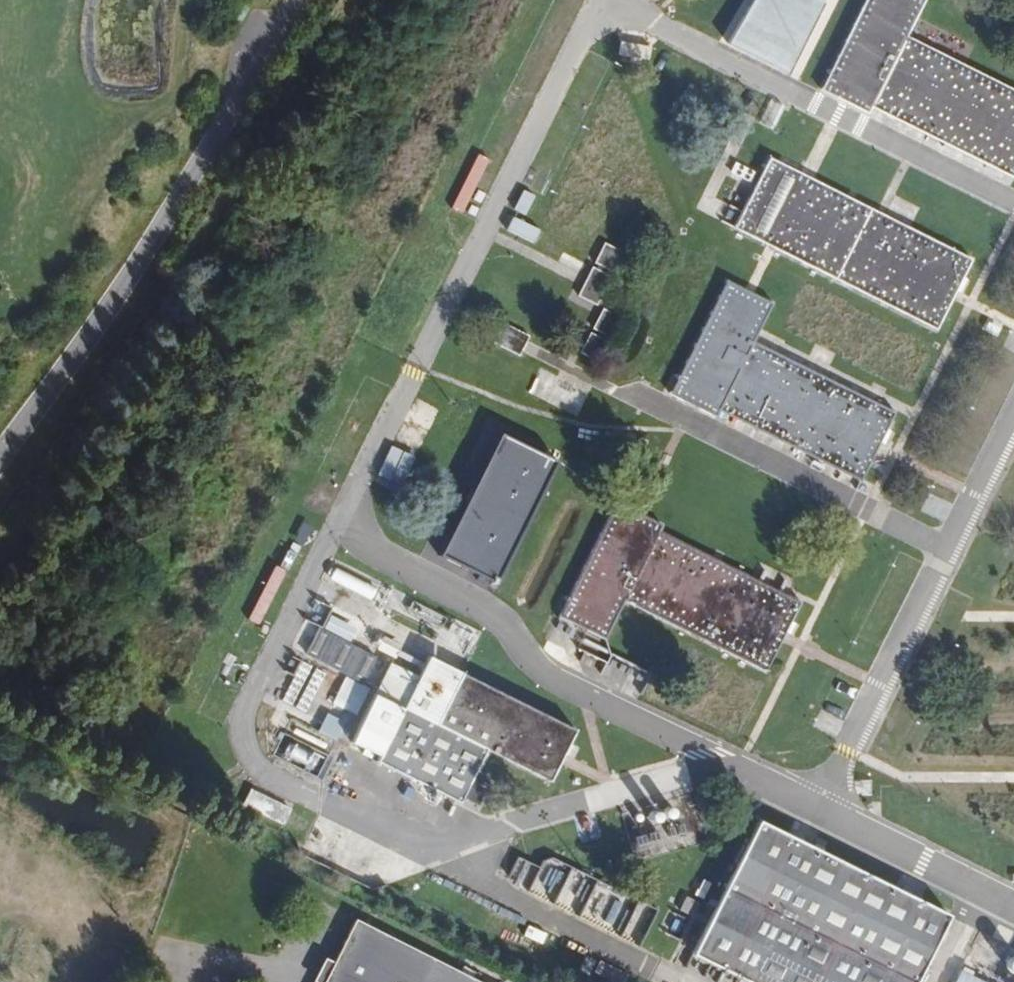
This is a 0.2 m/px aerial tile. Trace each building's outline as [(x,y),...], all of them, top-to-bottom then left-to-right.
[(730,46),(789,75),(826,0),(757,0),(730,46)] [(1013,176),(1013,91),(966,67),(912,40),(922,19),(930,2),(927,0),(874,0),(829,91),(871,113),(874,109),(1012,179),(1013,176)] [(617,56),(648,59),(650,45),(619,42),(617,56)] [(475,156),(462,190),(473,194),(486,160),(475,156)] [(970,261),(774,159),(739,230),(936,331),(970,261)] [(534,244),(540,229),(511,218),(505,233),(534,244)] [(617,265),(626,249),(610,238),(602,255),(617,265)] [(599,300),(615,271),(597,261),(584,291),(599,300)] [(757,344),(777,305),(730,283),(674,394),(719,418),(724,413),(859,482),(893,414),(757,344)] [(612,334),(620,318),(601,310),(593,327),(612,334)] [(525,352),(535,335),(507,321),(498,337),(525,352)] [(599,360),(609,342),(590,333),(582,350),(599,360)] [(579,413),(582,403),(562,396),(567,382),(541,373),(533,396),(579,413)] [(560,462),(506,436),(445,558),(499,585),(560,462)] [(380,475),(403,482),(411,455),(389,448),(380,475)] [(663,526),(617,505),(561,617),(604,640),(626,597),(764,669),(798,602),(660,532),(663,526)] [(358,625),(384,636),(389,622),(364,612),(358,625)] [(316,631),(306,656),(366,679),(375,654),(316,631)] [(568,710),(425,637),(371,740),(454,783),(479,730),(542,762),(568,710)] [(355,715),(367,689),(344,678),(331,704),(355,715)] [(325,717),(318,731),(333,739),(341,725),(325,717)] [(574,817),(582,842),(601,836),(593,811),(574,817)] [(948,912),(765,819),(697,952),(758,981),(914,981),(948,912)] [(507,876),(527,888),(539,868),(519,855),(507,876)] [(327,981),(475,981),(357,923),(327,981)] [(991,981),(959,965),(950,981),(991,981)]
